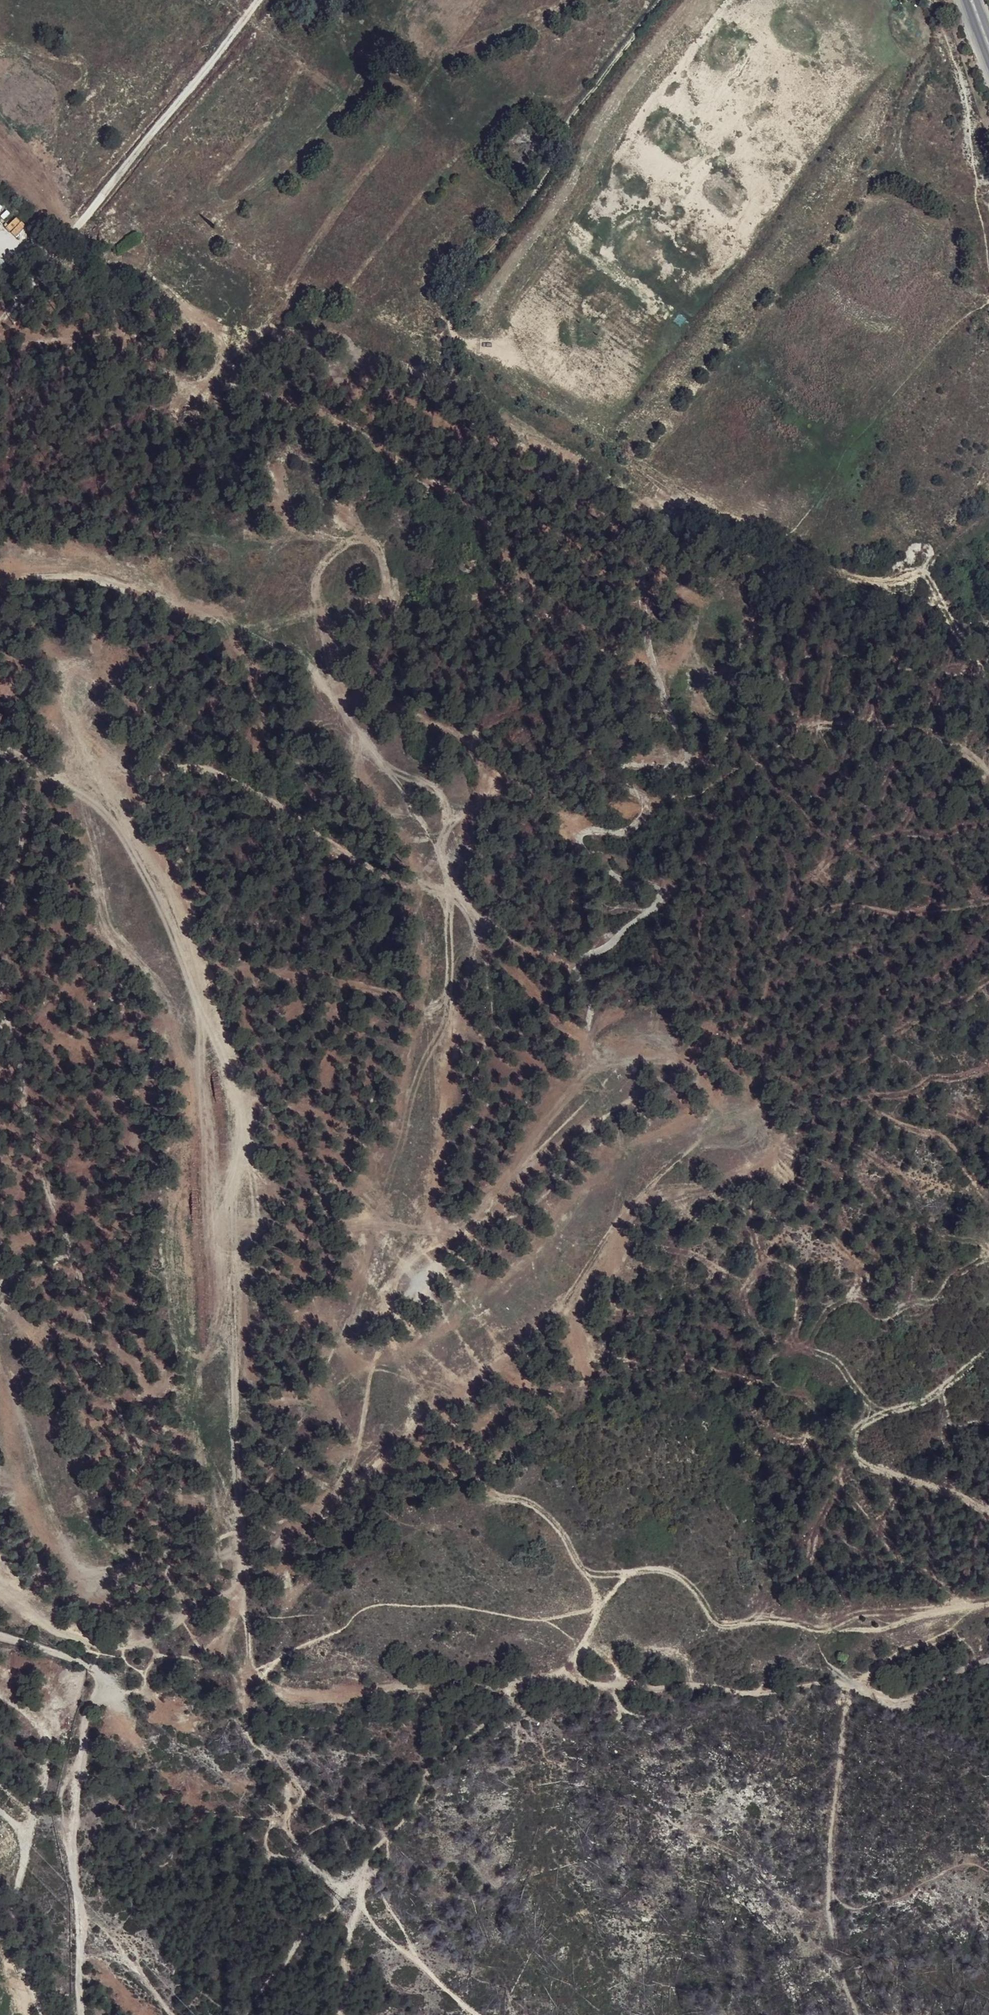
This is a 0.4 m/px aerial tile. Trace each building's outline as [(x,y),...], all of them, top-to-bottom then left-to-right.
[(97,711),(99,719),(106,716),(111,708),(101,704),(97,711)] [(124,1753),(123,1749),(119,1750),(121,1765),(131,1764),(129,1753),(124,1753)]
